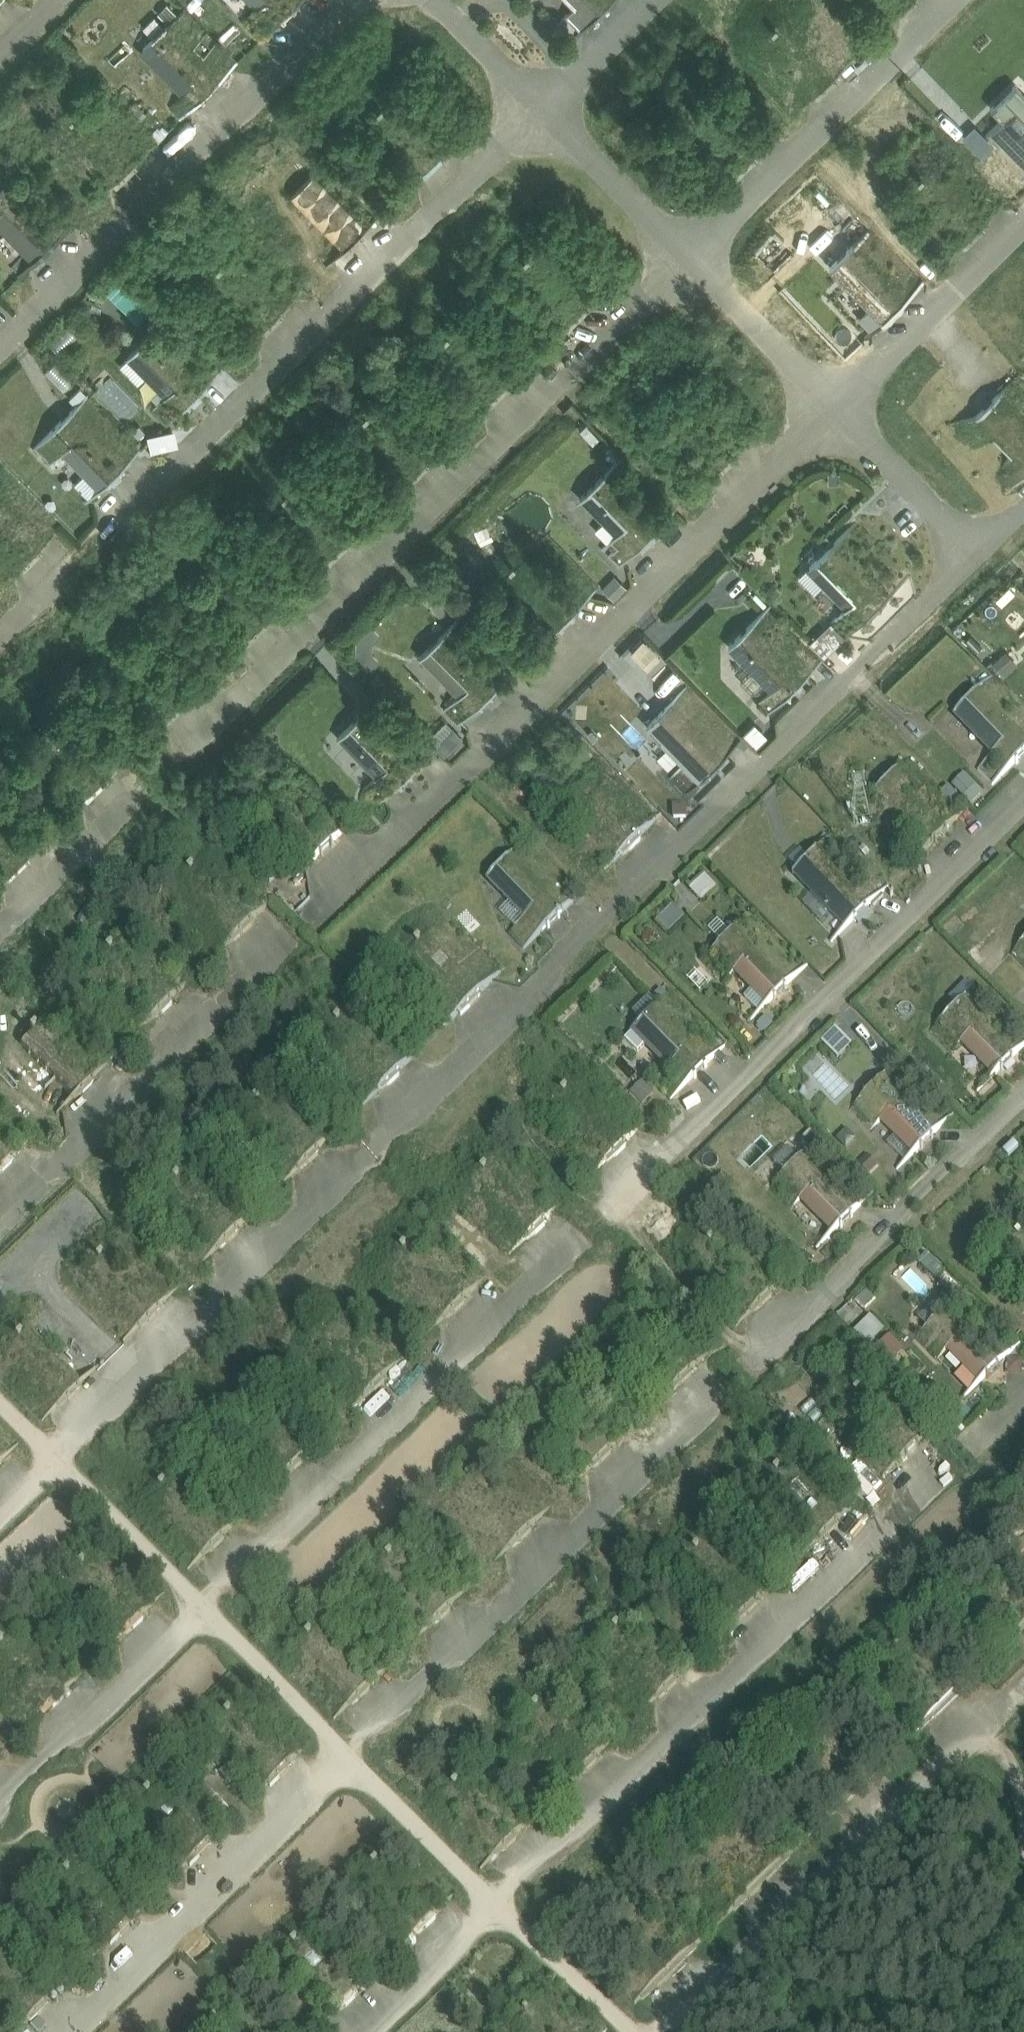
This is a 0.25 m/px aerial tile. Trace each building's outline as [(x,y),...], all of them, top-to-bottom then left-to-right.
[(279,21),(300,0),(258,0),(279,21)] [(592,19),(612,0),(573,0),(592,19)] [(900,11),(911,0),(889,0),(900,11)] [(220,78),(168,25),(146,46),(198,99),(220,78)] [(1016,86),(994,107),(1023,138),(1023,94),(1016,86)] [(366,228),(314,174),(293,196),(344,249),(366,228)] [(7,182),(0,189),(0,218),(37,257),(59,235),(7,182)] [(906,297),(854,244),(832,265),(884,318),(906,297)] [(138,320),(154,303),(120,271),(104,288),(138,320)] [(206,385),(154,332),(132,353),(184,406),(206,385)] [(21,382),(3,392),(13,409),(31,398),(21,382)] [(1000,393),(979,415),(1023,461),(1023,417),(1000,393)] [(125,464),(73,410),(52,432),(103,485),(125,464)] [(174,425),(146,431),(150,449),(178,443),(174,425)] [(659,527),(607,474),(585,495),(637,548),(659,527)] [(0,496),(0,540),(23,564),(45,542),(0,496)] [(885,598),(833,544),(811,566),(864,619),(885,598)] [(578,605),(527,552),(505,573),(557,627),(578,605)] [(614,598),(627,586),(614,573),(601,585),(614,598)] [(805,676),(753,623),(731,644),(783,698),(805,676)] [(371,663),(381,654),(368,640),(379,631),(372,624),(351,642),(371,663)] [(498,684),(446,631),(424,652),(476,705),(498,684)] [(980,694),(958,715),(1010,768),(1023,755),(1023,739),(980,694)] [(725,755),(673,702),(651,723),(703,776),(725,755)] [(418,763),(366,710),(344,731),(396,784),(418,763)] [(448,752),(466,737),(456,726),(438,741),(448,752)] [(966,772),(952,784),(964,797),(978,785),(966,772)] [(951,826),(899,773),(877,794),(929,847),(951,826)] [(644,833),(592,780),(571,802),(622,855),(644,833)] [(954,785),(943,791),(952,806),(962,800),(954,785)] [(337,841),(285,788),(263,809),(315,863),(337,841)] [(871,904),(819,851),(797,873),(849,926),(871,904)] [(564,912),(512,859),(490,880),(542,934),(564,912)] [(703,900),(718,886),(707,874),(692,888),(703,900)] [(675,904),(662,915),(673,928),(686,917),(675,904)] [(791,983),(738,930),(717,951),(736,971),(736,972),(753,990),(745,998),(759,1013),(791,983)] [(484,991),(432,938),(410,959),(462,1012),(484,991)] [(1017,1054),(965,1001),(943,1022),(995,1075),(1017,1054)] [(658,1009),(636,1030),(688,1083),(710,1062),(658,1009)] [(96,1077),(44,1024),(22,1045),(74,1099),(96,1077)] [(823,1040),(839,1057),(852,1044),(837,1027),(823,1040)] [(35,1096),(43,1089),(10,1054),(2,1062),(35,1096)] [(642,1079),(630,1092),(644,1105),(656,1092),(642,1079)] [(937,1132),(885,1079),(863,1100),(915,1154),(937,1132)] [(856,1211),(804,1158),(782,1179),(835,1232),(856,1211)] [(242,1227),(190,1174),(169,1195),(221,1248),(242,1227)] [(1009,1250),(1023,1265),(1023,1236),(1009,1250)] [(469,1298),(417,1244),(395,1266),(447,1319),(469,1298)] [(162,1305),(110,1252),(88,1274),(140,1327),(162,1305)] [(1003,1361),(951,1307),(929,1329),(966,1367),(956,1376),(971,1391),(1003,1361)] [(872,1314),(855,1331),(870,1346),(887,1330),(872,1314)] [(82,1384),(30,1331),(8,1352),(60,1405),(82,1384)] [(922,1439),(870,1386),(849,1408),(901,1461),(922,1439)] [(308,1455),(256,1402),(234,1423),(286,1476),(308,1455)] [(842,1518),(790,1465),(768,1486),(820,1539),(842,1518)] [(872,1498),(883,1487),(865,1470),(854,1481),(872,1498)] [(228,1534),(176,1480),(154,1502),(206,1555),(228,1534)] [(214,1840),(162,1787),(140,1808),(192,1861),(214,1840)] [(360,1989),(308,1936),(286,1958),(338,2011),(360,1989)] [(2,1943),(0,1945),(0,1985),(32,2018),(54,1996),(2,1943)]
